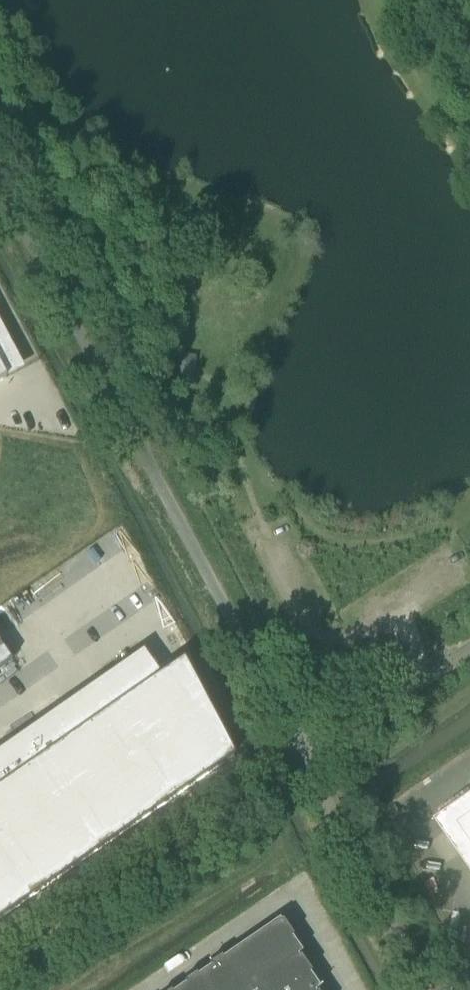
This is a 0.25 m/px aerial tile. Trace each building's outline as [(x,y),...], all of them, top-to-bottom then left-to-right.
[(174,383),(190,386),(193,372),(177,369),(174,383)] [(12,661),(0,643),(0,669),(12,661)] [(183,658),(160,674),(143,649),(49,714),(49,715),(0,749),(0,919),(234,756),(183,658)] [(469,870),(469,796),(435,820),(469,870)] [(291,938),(293,937),(282,920),(280,921),(279,919),(222,958),(221,957),(208,965),(210,967),(196,976),(195,974),(183,982),(184,984),(175,989),(317,989),(319,989),(309,974),(311,972),(300,956),(298,957),(297,956),(302,953),(291,938)]
